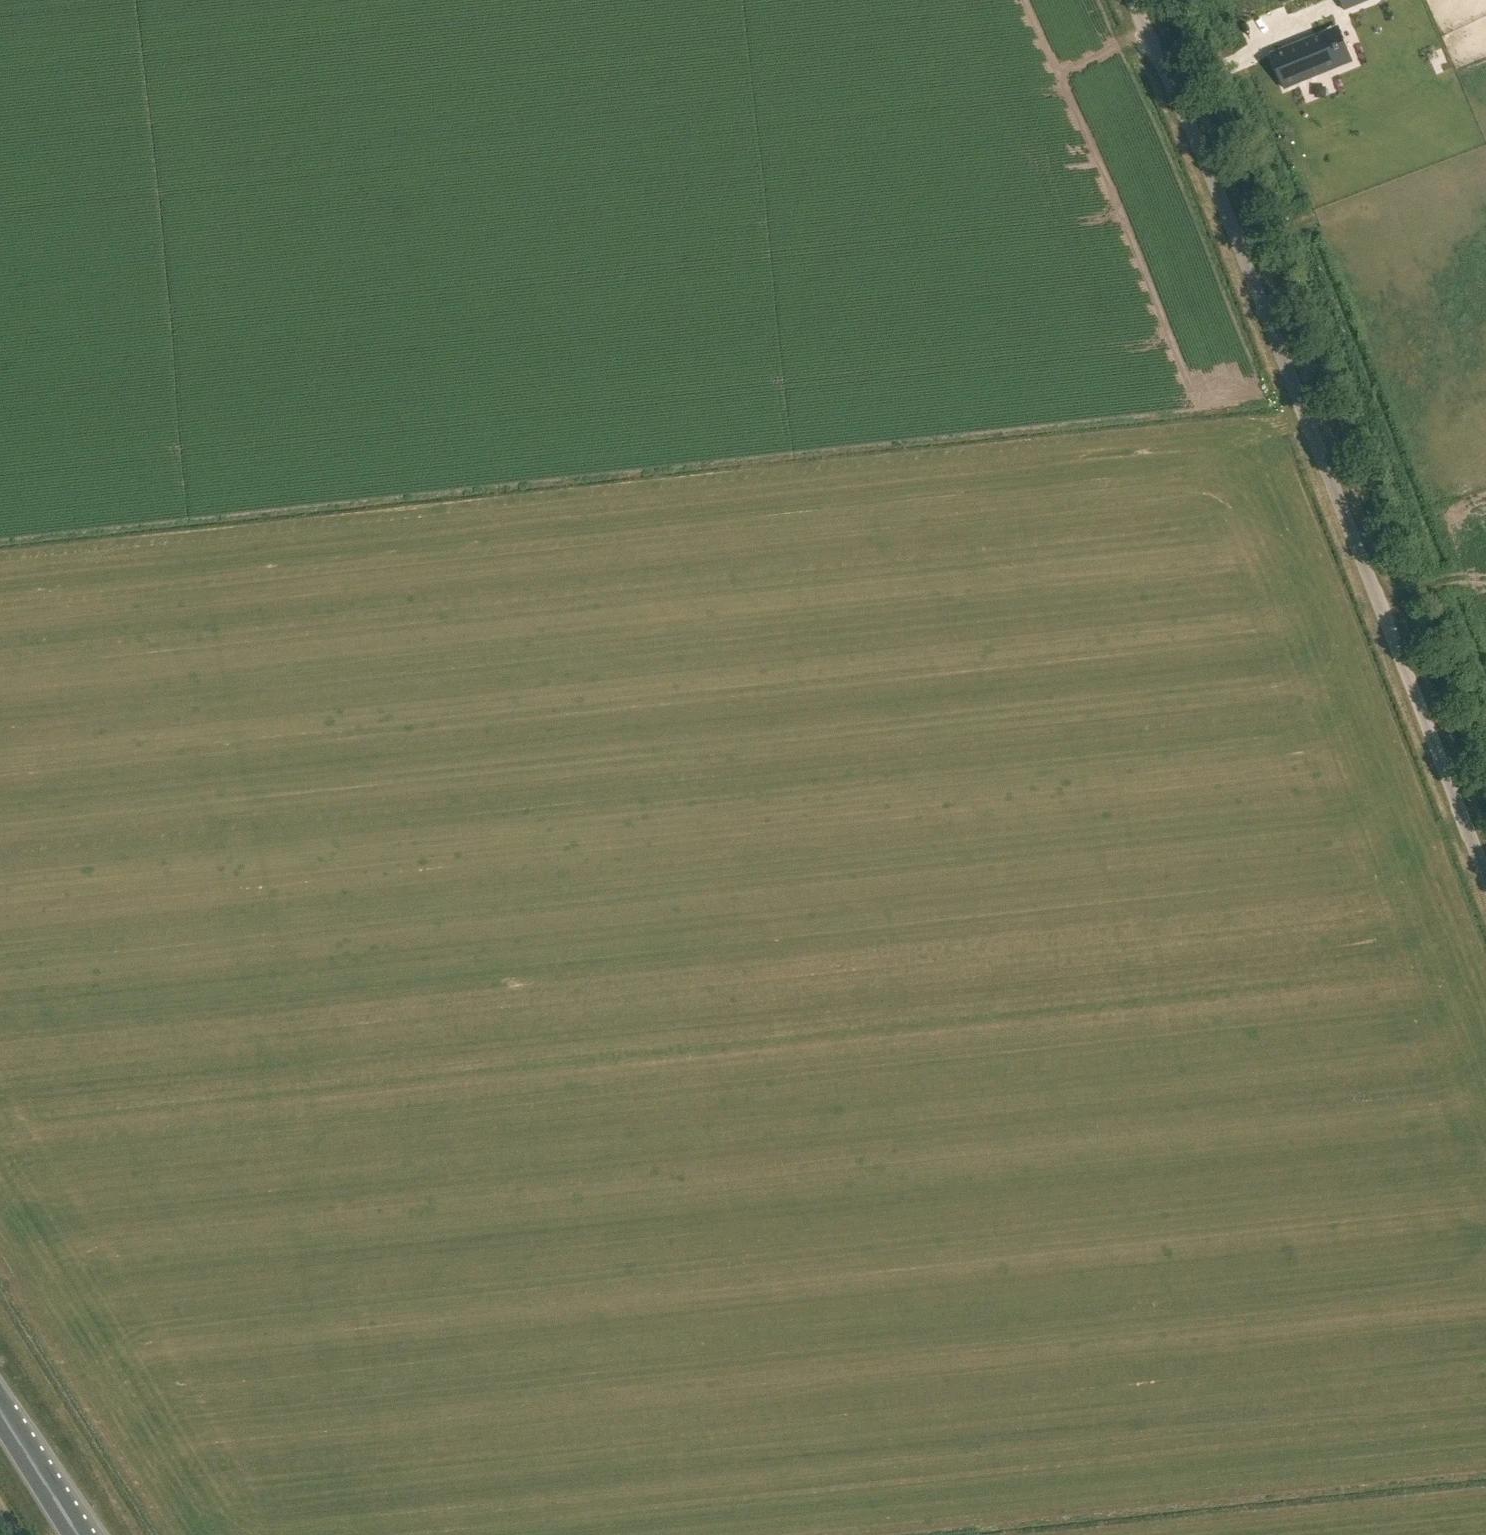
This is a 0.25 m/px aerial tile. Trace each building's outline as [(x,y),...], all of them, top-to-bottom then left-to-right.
[(1345,12),(1374,0),(1340,0),(1345,12)] [(1331,31),(1271,55),(1284,89),(1344,65),(1331,31)]
